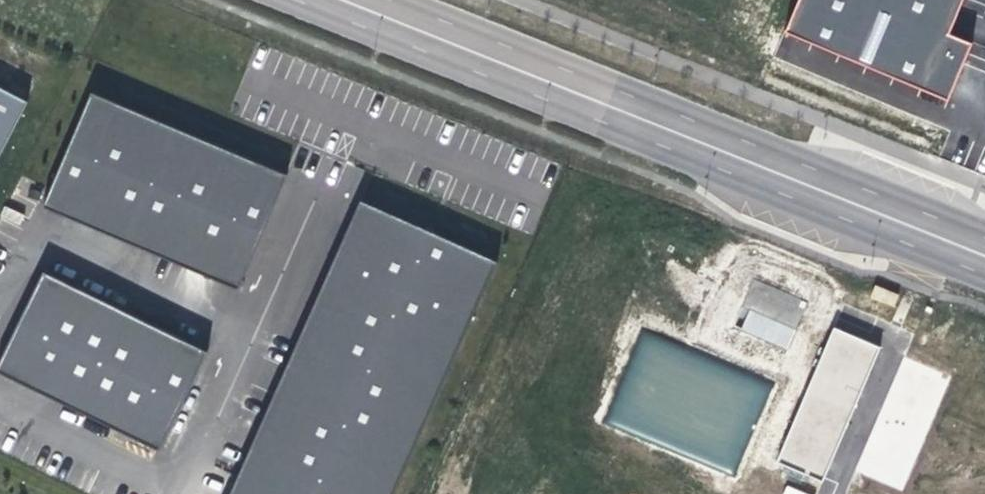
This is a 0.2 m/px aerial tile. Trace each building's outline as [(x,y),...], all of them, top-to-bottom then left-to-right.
[(784,31),(946,104),(967,44),(945,36),(960,0),(796,0),(784,31)] [(28,101),(0,87),(0,154),(28,101)] [(238,288),(286,173),(90,90),(42,206),(238,288)] [(497,260),(360,199),(229,493),(394,493),(497,260)] [(43,270),(0,358),(0,371),(159,449),(208,350),(43,270)] [(737,329),(788,348),(806,301),(755,281),(737,329)] [(870,299),(894,306),(898,293),(873,286),(870,299)] [(786,456),(828,471),(879,345),(834,323),(786,456)] [(856,472),(904,491),(949,375),(901,356),(856,472)]
